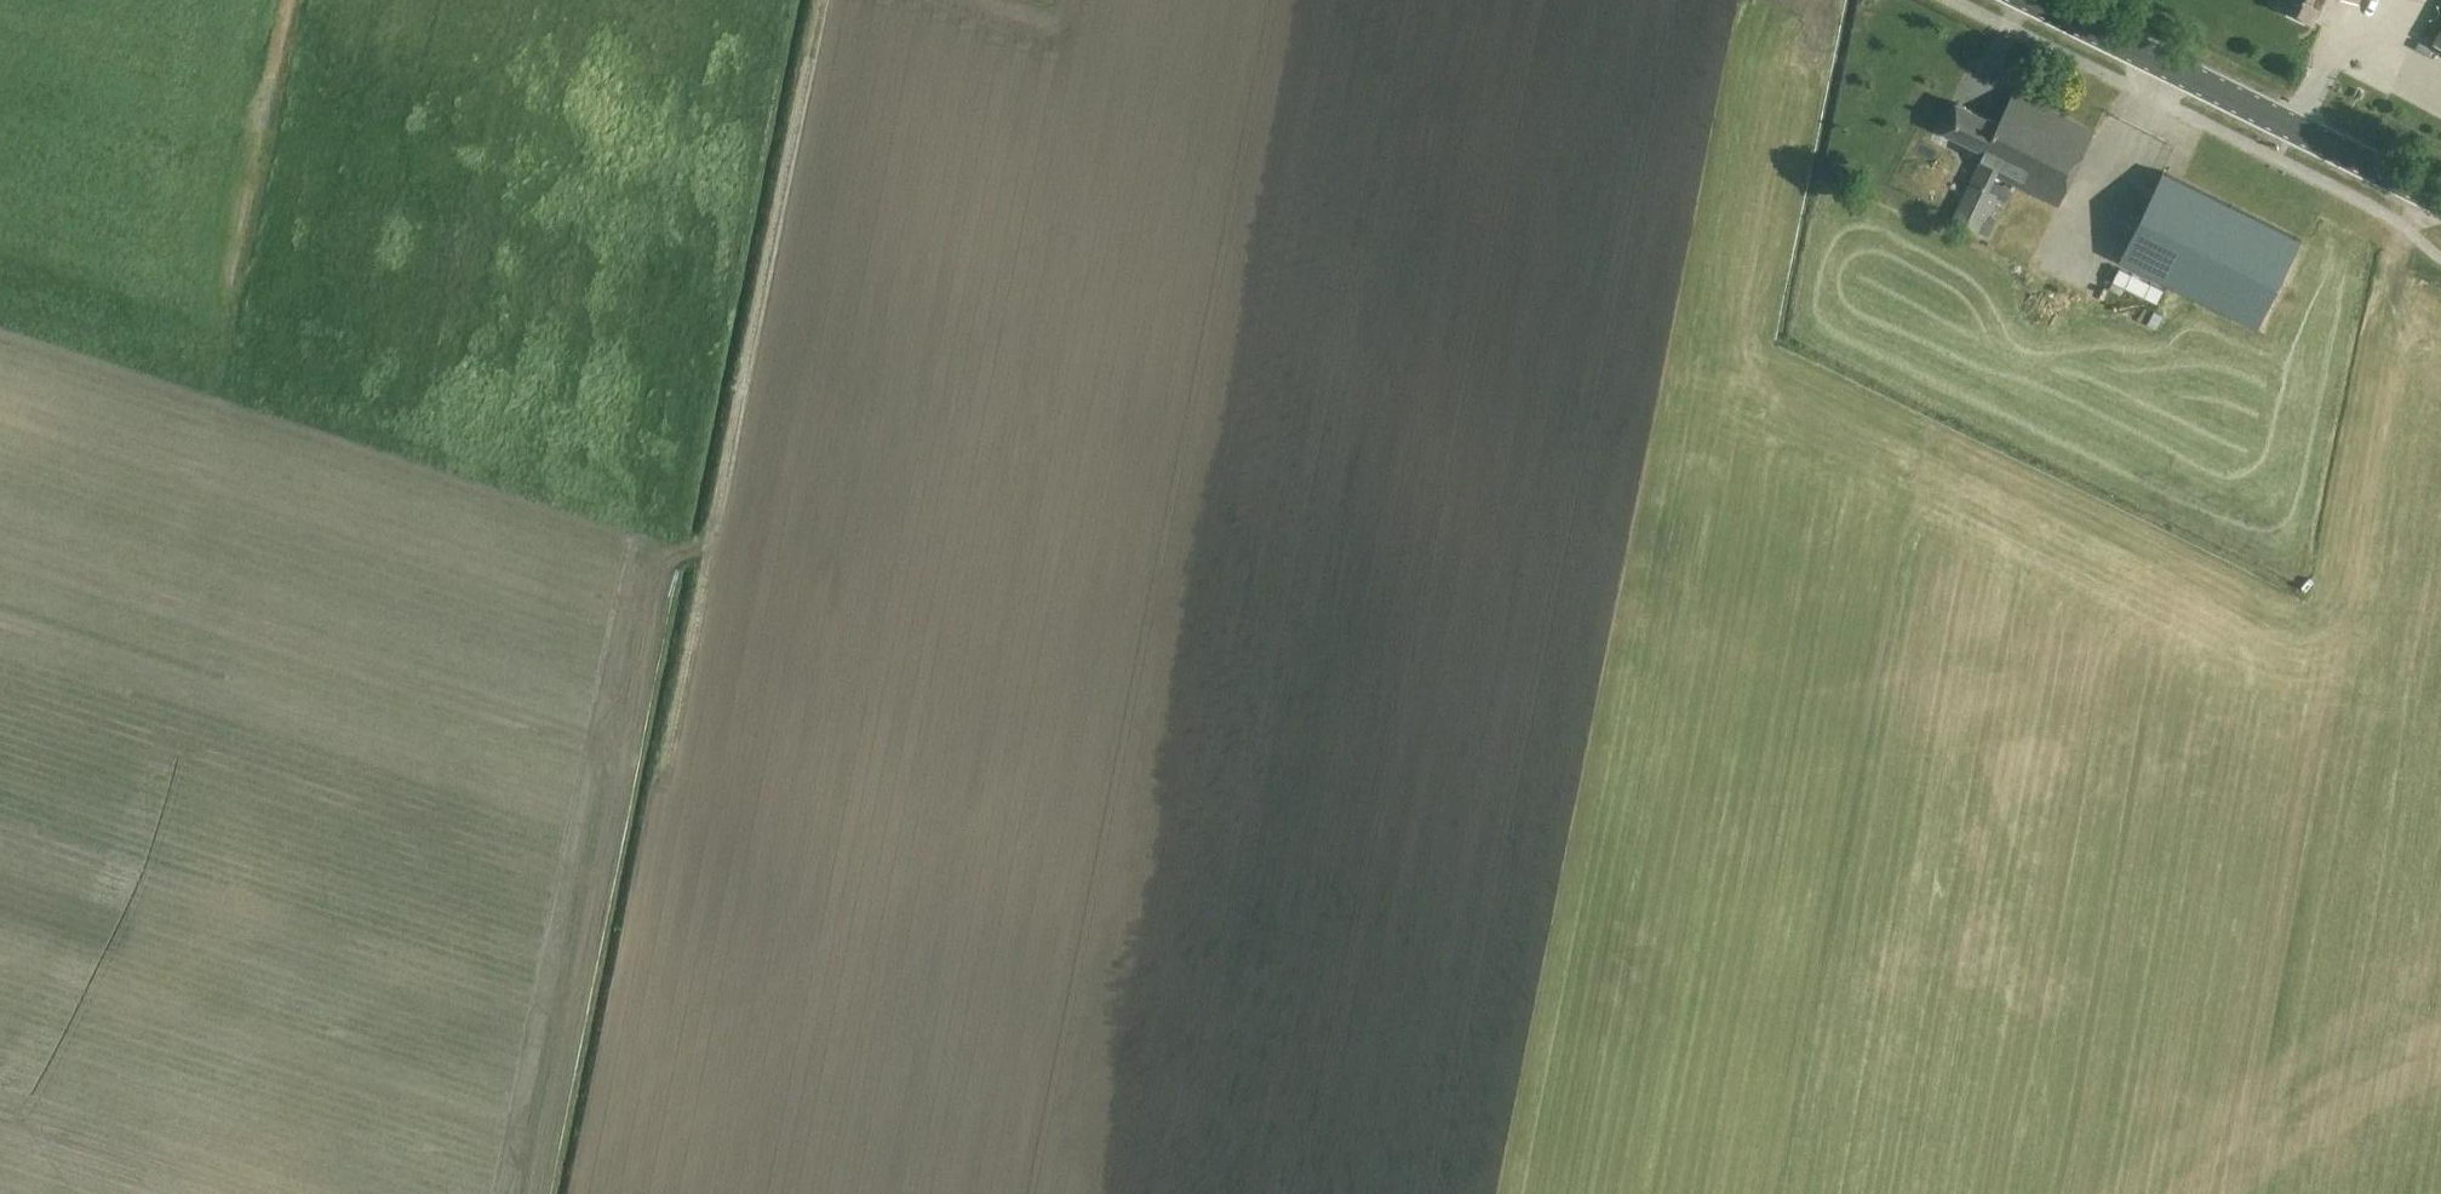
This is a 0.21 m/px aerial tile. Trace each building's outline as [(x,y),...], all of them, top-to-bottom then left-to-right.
[(2279,8),(2310,24),(2322,0),(2283,0),(2279,8)] [(2432,40),(2440,45),(2440,23),(2432,40)] [(1988,98),(1995,77),(1985,73),(1977,95),(1988,98)] [(2092,129),(2012,90),(1996,121),(1957,102),(1943,130),(1983,150),(1976,165),(1979,166),(1953,218),(1976,229),(1982,217),(1986,219),(1998,195),(1987,190),(1995,174),(2056,204),(2092,129)] [(2257,325),(2299,238),(2162,172),(2120,258),(2257,325)]
